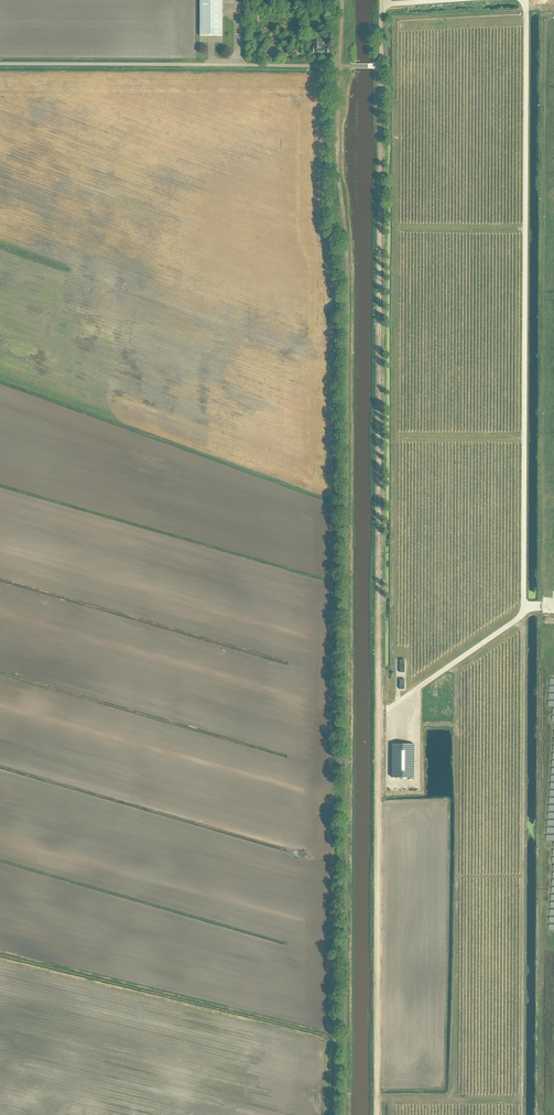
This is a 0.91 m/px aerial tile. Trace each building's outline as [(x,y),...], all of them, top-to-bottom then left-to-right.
[(223,36),(223,0),(200,0),(200,36),(223,36)] [(314,40),(314,53),(328,53),(328,47),(325,47),(325,39),(314,40)] [(292,48),(292,56),(302,56),(302,48),(292,48)] [(415,745),(392,744),(392,778),(414,778),(415,745)]
